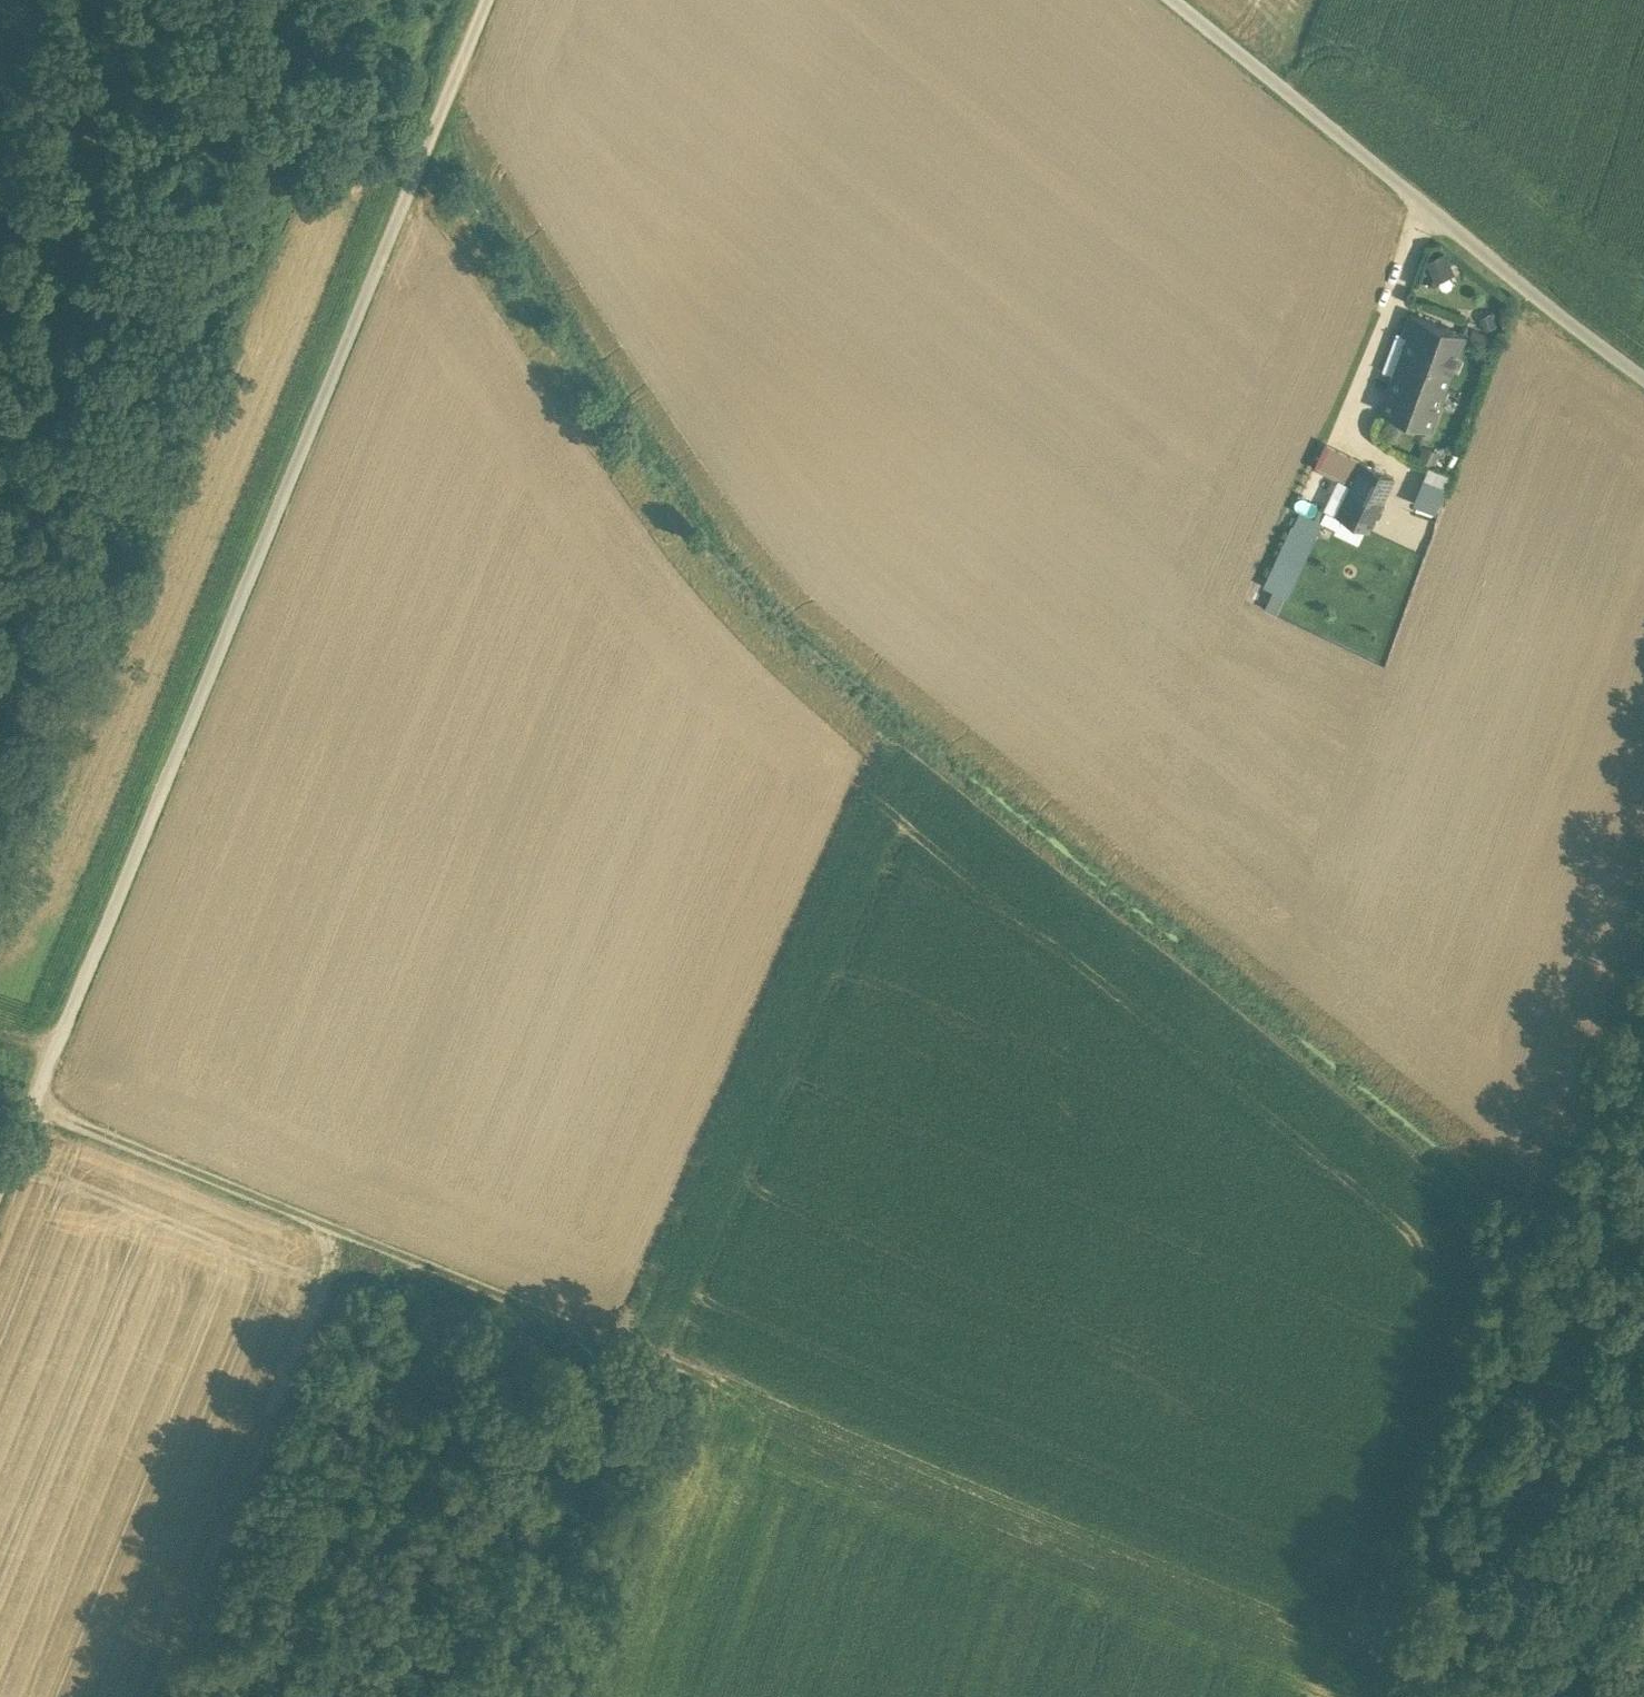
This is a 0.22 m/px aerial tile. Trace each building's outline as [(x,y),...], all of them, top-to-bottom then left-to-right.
[(1428,256),(1440,278),(1456,269),(1444,248),(1428,256)] [(1463,331),(1411,311),(1403,331),(1409,334),(1398,365),(1443,382),(1463,331)] [(1443,382),(1398,365),(1381,408),(1427,426),(1443,382)] [(1315,464),(1351,482),(1362,459),(1326,441),(1315,464)] [(1362,459),(1351,482),(1336,512),(1368,527),(1394,474),(1362,459)] [(1412,503),(1433,509),(1445,468),(1424,462),(1412,503)] [(1323,505),(1326,507),(1336,512),(1351,482),(1338,475),(1323,505)] [(1336,512),(1326,507),(1320,518),(1336,526),(1334,530),(1357,541),(1365,525),(1336,512)] [(1262,583),(1273,589),(1284,594),(1320,518),(1300,509),(1293,523),(1291,522),(1262,583)] [(1398,568),(1408,547),(1364,527),(1355,549),(1398,568)]
